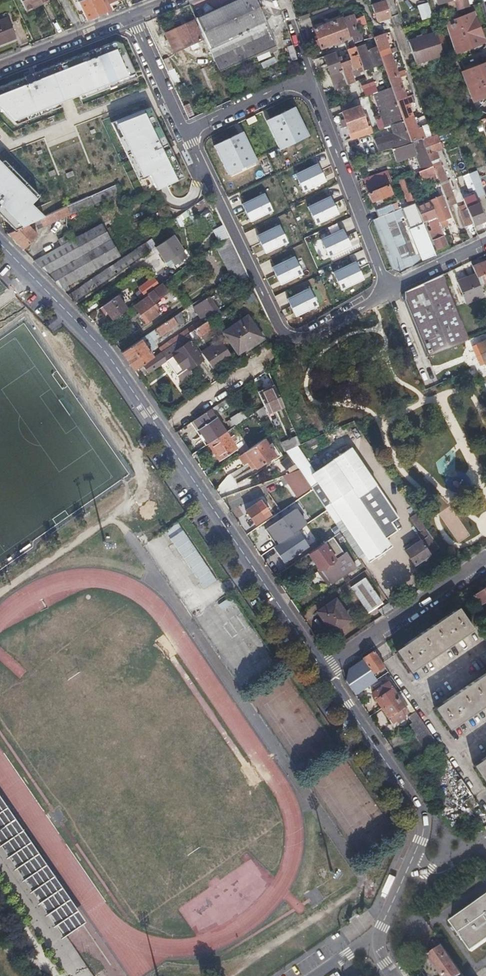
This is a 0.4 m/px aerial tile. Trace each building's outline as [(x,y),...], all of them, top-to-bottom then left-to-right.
[(23,2),(28,11),(50,1),(49,0),(22,0),(23,2)] [(104,5),(101,0),(83,0),(78,2),(86,20),(106,10),(104,5)] [(248,59),(277,46),(256,0),(239,0),(195,20),(220,72),(248,59)] [(378,2),(372,5),(378,22),(390,17),(384,0),(378,2)] [(456,11),(469,6),(467,0),(453,0),(456,11)] [(420,19),(431,17),(428,2),(417,4),(420,19)] [(479,36),(475,37),(470,23),(465,25),(461,13),(447,19),(455,45),(454,46),(471,89),(480,85),(482,92),(485,90),(485,46),(482,35),(479,36)] [(343,18),(346,28),(350,38),(352,37),(355,44),(361,41),(352,15),(343,18)] [(19,38),(11,17),(0,22),(0,45),(19,38)] [(374,37),(390,85),(410,142),(413,141),(421,138),(383,26),(376,28),(372,17),(367,19),(373,37),(374,37)] [(317,39),(346,28),(343,18),(313,28),(317,39)] [(192,20),(183,24),(173,29),(182,47),(201,39),(192,20)] [(346,28),(317,39),(306,43),(308,48),(319,44),(321,48),(350,38),(346,28)] [(409,43),(412,54),(415,64),(449,53),(443,32),(409,43)] [(0,80),(0,105),(14,119),(132,72),(116,39),(0,80)] [(286,47),(292,60),(297,57),(291,45),(286,47)] [(350,59),(339,63),(347,83),(354,80),(350,70),(362,65),(355,45),(347,49),(350,59)] [(365,68),(373,66),(381,63),(375,46),(359,52),(365,68)] [(347,83),(339,63),(335,52),(323,56),(335,89),(347,84),(347,83)] [(274,55),(260,63),(264,70),(278,63),(274,55)] [(372,92),(370,87),(368,82),(361,85),(365,95),(372,92)] [(410,142),(390,85),(376,91),(382,107),(379,108),(381,116),(385,126),(391,124),(394,132),(374,138),(379,151),(410,142)] [(373,92),(379,108),(382,107),(376,91),(373,92)] [(307,131),(295,104),(264,118),(278,149),(306,136),(309,141),(311,140),(307,131)] [(373,129),(371,124),(368,119),(366,120),(361,104),(341,112),(351,138),(373,129)] [(184,176),(150,105),(112,123),(138,180),(148,176),(154,190),(184,176)] [(379,128),(385,126),(381,116),(375,118),(379,128)] [(226,174),(257,161),(243,129),(213,142),(226,174)] [(422,140),(432,166),(436,175),(440,185),(447,182),(439,161),(440,160),(437,151),(444,149),(438,134),(422,140)] [(422,138),(421,138),(413,141),(413,142),(393,148),(398,160),(415,155),(415,154),(418,153),(424,169),(432,166),(422,140),(422,138)] [(0,158),(0,215),(14,229),(44,214),(31,202),(39,194),(0,158)] [(293,171),(301,192),(326,183),(319,162),(293,171)] [(436,175),(432,166),(424,169),(419,171),(422,180),(436,175)] [(378,180),(377,177),(375,174),(362,179),(364,185),(362,186),(364,192),(385,184),(383,178),(378,180)] [(401,184),(410,204),(415,202),(406,178),(397,182),(399,185),(401,184)] [(72,215),(121,193),(117,184),(68,206),(72,215)] [(369,192),(371,197),(373,202),(392,195),(388,185),(369,192)] [(474,200),(479,198),(474,186),(469,188),(474,200)] [(446,202),(450,201),(454,199),(450,189),(442,192),(446,202)] [(250,222),(274,211),(264,191),(241,203),(250,222)] [(307,206),(315,225),(339,214),(331,195),(307,206)] [(439,222),(444,220),(450,218),(441,196),(430,200),(431,202),(437,218),(439,222)] [(73,301),(97,285),(121,269),(213,206),(209,197),(67,295),(73,301)] [(372,219),(381,240),(389,261),(401,256),(402,258),(432,246),(424,224),(417,206),(415,202),(410,204),(394,210),(378,216),(372,219)] [(424,224),(430,221),(436,238),(434,239),(437,249),(448,245),(444,235),(442,235),(436,219),(437,218),(431,202),(417,206),(424,224)] [(473,225),(479,223),(485,220),(478,204),(467,208),(473,224),(473,225)] [(376,211),(378,216),(394,210),(392,205),(376,211)] [(466,226),(473,224),(467,208),(465,205),(459,208),(466,226)] [(41,218),(43,223),(45,227),(72,215),(68,206),(41,218)] [(352,247),(347,233),(355,230),(350,217),(337,222),(340,229),(320,237),(328,257),(352,247)] [(264,253),(289,243),(281,223),(256,233),(264,253)] [(7,234),(15,242),(23,251),(39,235),(28,224),(27,225),(12,231),(7,234)] [(66,285),(90,271),(115,257),(117,250),(102,224),(75,239),(63,246),(35,262),(64,292),(68,288),(66,285)] [(217,242),(228,237),(223,224),(212,229),(217,242)] [(449,226),(457,245),(463,243),(455,224),(449,226)] [(60,240),(63,246),(75,239),(71,233),(60,240)] [(280,285),(304,274),(295,254),(271,265),(280,285)] [(342,291),(365,279),(355,259),(331,271),(342,291)] [(472,268),(475,275),(476,278),(480,276),(484,284),(485,283),(485,262),(472,268)] [(403,297),(414,324),(456,307),(449,291),(443,274),(406,291),(403,297)] [(483,296),(476,278),(475,275),(456,282),(465,303),(483,296)] [(154,277),(148,282),(142,287),(147,292),(158,283),(154,277)] [(146,322),(153,317),(159,312),(152,302),(160,296),(158,294),(163,290),(159,285),(146,294),(148,296),(134,306),(146,322)] [(286,297),(296,317),(320,306),(310,286),(286,297)] [(113,320),(120,314),(127,309),(117,295),(102,306),(113,320)] [(220,313),(214,305),(209,297),(203,301),(214,317),(220,313)] [(456,307),(414,324),(427,356),(468,338),(456,307)] [(159,347),(161,351),(193,330),(207,321),(211,319),(208,315),(159,347)] [(142,364),(152,357),(149,353),(152,351),(154,343),(152,340),(177,323),(173,317),(121,352),(133,370),(142,364)] [(243,352),(242,351),(241,350),(259,338),(246,318),(221,335),(235,357),(243,352)] [(193,330),(196,334),(199,338),(212,329),(207,321),(193,330)] [(485,364),(485,340),(476,344),(485,364)] [(189,341),(182,346),(174,351),(177,354),(166,362),(177,377),(182,373),(185,378),(191,374),(188,370),(202,361),(189,341)] [(201,354),(207,363),(213,372),(232,359),(220,341),(201,354)] [(160,364),(154,356),(152,357),(142,364),(147,373),(160,364)] [(259,395),(263,404),(267,414),(284,407),(276,387),(259,395)] [(207,444),(226,432),(210,409),(190,423),(196,432),(198,430),(207,444)] [(245,411),(242,413),(239,415),(238,413),(230,418),(235,425),(249,416),(245,411)] [(230,438),(226,432),(207,444),(219,461),(237,448),(233,443),(230,438)] [(244,451),(254,465),(256,468),(276,455),(265,438),(244,451)] [(399,518),(377,486),(351,448),(311,475),(317,484),(311,488),(312,490),(316,495),(325,509),(340,531),(342,533),(348,529),(370,561),(390,548),(385,539),(397,531),(392,522),(399,518)] [(251,467),(254,465),(244,451),(241,454),(251,467)] [(279,475),(300,506),(306,503),(298,492),(309,484),(298,468),(279,475)] [(316,495),(312,490),(311,488),(309,484),(298,492),(306,503),(316,495)] [(309,519),(325,509),(316,495),(306,503),(300,506),(309,519)] [(255,523),(260,519),(265,516),(269,513),(260,499),(246,509),(255,523)] [(309,519),(325,541),(330,537),(340,531),(325,509),(309,519)] [(417,512),(410,516),(418,532),(425,528),(417,512)] [(179,520),(164,530),(203,589),(218,579),(179,520)] [(418,536),(422,541),(431,535),(427,529),(418,536)] [(416,564),(417,565),(418,566),(419,567),(424,564),(424,561),(423,560),(440,548),(431,535),(422,541),(406,552),(415,565),(416,564)] [(329,583),(342,574),(355,565),(345,550),(341,552),(330,537),(325,541),(307,553),(329,583)] [(368,612),(375,608),(382,603),(364,578),(350,587),(368,612)] [(485,601),(485,587),(473,596),(479,605),(485,601)] [(230,596),(218,603),(222,609),(234,602),(230,596)] [(324,618),(329,624),(333,630),(348,620),(334,600),(318,610),(323,618),(324,618)] [(393,609),(391,606),(389,604),(381,610),(384,615),(393,609)] [(410,671),(442,650),(473,629),(458,608),(396,650),(410,671)] [(346,681),(351,688),(356,695),(377,680),(373,674),(385,666),(374,651),(349,668),(346,681)] [(442,718),(449,729),(485,704),(485,673),(435,707),(442,718)] [(382,708),(398,697),(388,683),(383,686),(381,683),(374,688),(376,691),(373,694),(382,708)] [(407,712),(398,697),(382,708),(392,722),(395,720),(397,723),(405,717),(403,715),(407,712)] [(409,717),(412,721),(415,725),(413,726),(417,732),(425,726),(416,712),(409,717)] [(394,751),(403,744),(412,738),(406,730),(388,743),(394,751)] [(473,764),(485,783),(485,756),(473,764)] [(461,778),(451,785),(441,792),(453,809),(473,795),(461,778)] [(22,839),(0,806),(0,842),(65,937),(81,925),(22,839)] [(485,941),(485,897),(452,921),(473,951),(485,941)] [(359,916),(347,924),(349,926),(360,918),(359,916)] [(441,945),(426,956),(441,975),(463,975),(441,945)]
